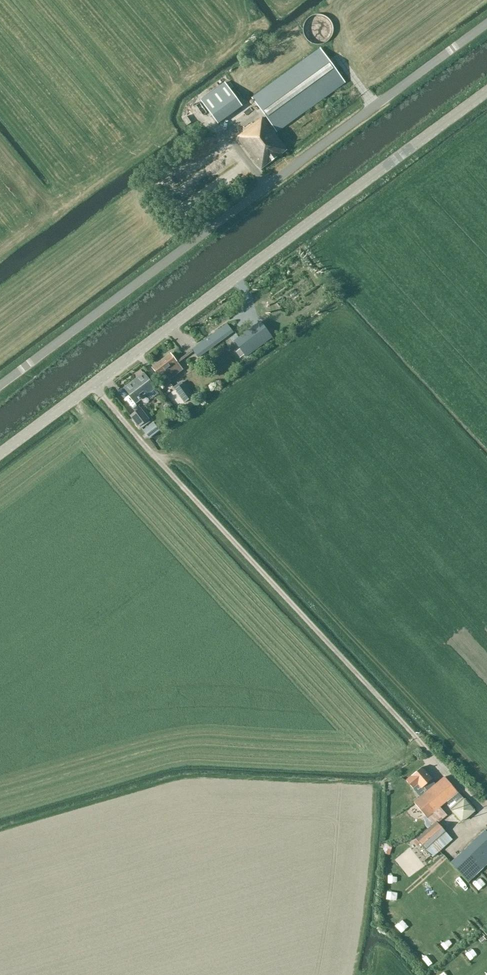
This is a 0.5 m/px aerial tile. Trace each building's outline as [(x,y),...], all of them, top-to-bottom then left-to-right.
[(331,36),(332,34),(333,32),(333,29),(333,27),(332,24),(331,22),(330,20),(328,18),(326,17),(324,16),(322,15),(319,14),(317,14),(315,15),(312,16),(310,17),(308,18),(306,20),(305,22),(304,24),(303,27),(303,29),(303,32),(304,34),(305,36),(306,39),(308,40),(310,42),(312,43),(315,44),(317,44),(319,44),(322,44),(324,43),(326,42),(328,40),(330,39),(331,36)] [(287,150),(274,133),(345,82),(320,49),(252,98),(271,125),(269,126),(263,117),(243,131),(244,132),(237,138),(261,169),(287,150)] [(225,82),(200,100),(218,124),(242,106),(225,82)] [(249,331),(234,341),(246,357),(272,338),(261,322),(254,327),(251,324),(247,327),(249,331)] [(228,324),(192,350),(198,359),(234,334),(228,324)] [(173,366),(177,363),(170,354),(153,367),(160,376),(159,377),(164,383),(178,372),(173,366)] [(144,374),(125,389),(137,403),(155,389),(144,374)] [(183,383),(174,390),(184,403),(193,397),(183,383)] [(141,407),(131,416),(139,427),(149,419),(141,407)] [(153,422),(142,431),(149,439),(160,431),(153,422)] [(421,788),(423,787),(431,780),(432,779),(422,767),(406,780),(413,788),(417,784),(421,788)] [(435,784),(427,790),(414,801),(427,818),(440,807),(457,792),(444,776),(435,784)] [(431,780),(423,787),(427,790),(435,784),(431,780)] [(464,798),(450,809),(462,822),(475,811),(464,798)] [(436,821),(445,813),(440,807),(427,818),(432,824),(436,821)] [(436,821),(432,824),(416,839),(426,850),(445,832),(436,821)] [(450,863),(468,881),(486,864),(486,832),(485,829),(450,863)] [(451,838),(445,832),(426,850),(432,856),(451,838)] [(386,849),(393,852),(396,843),(389,841),(386,849)] [(432,882),(427,887),(432,893),(438,889),(432,882)]
